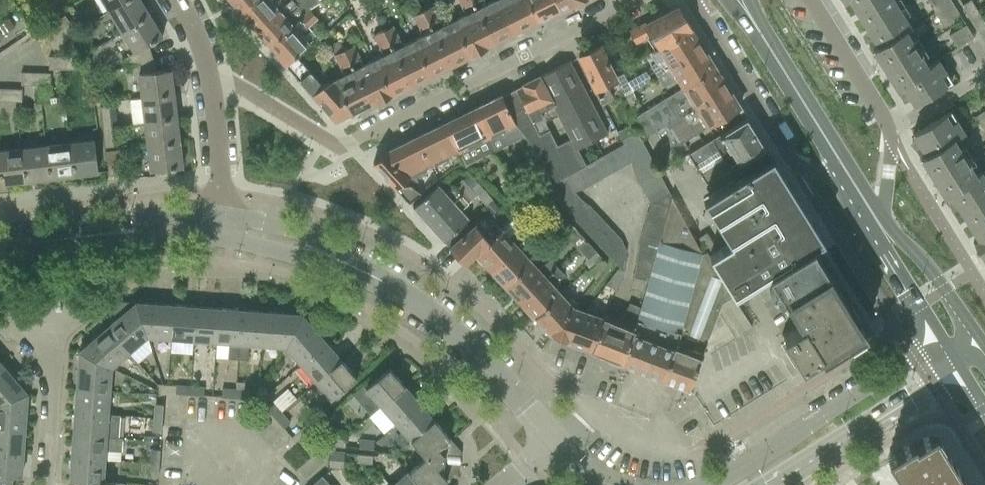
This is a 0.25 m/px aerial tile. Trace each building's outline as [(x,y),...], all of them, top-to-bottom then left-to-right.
[(24,5),(29,13),(45,2),(44,0),(33,0),(24,5)] [(109,11),(126,0),(102,0),(109,11)] [(122,32),(149,15),(140,0),(126,0),(109,11),(122,32)] [(230,2),(238,11),(248,2),(249,3),(251,1),(253,3),(257,0),(230,0),(230,2)] [(238,11),(240,14),(249,24),(252,25),(257,30),(262,25),(262,23),(268,18),(271,19),(279,12),(278,11),(279,10),(291,0),(257,0),(253,3),(251,1),(249,3),(248,2),(238,11)] [(257,30),(262,35),(262,38),(266,44),(269,44),(271,45),(293,25),(298,21),(300,19),(311,9),(322,3),(321,2),(319,0),(291,0),(279,10),(278,11),(279,12),(271,19),(268,18),(262,23),(262,25),(257,30)] [(453,20),(471,56),(487,48),(487,46),(494,43),(473,0),(458,0),(465,14),(453,20)] [(494,43),(500,40),(503,40),(514,35),(497,0),(494,0),(486,4),(484,0),(473,0),(494,43)] [(514,35),(530,27),(531,25),(536,22),(536,23),(538,22),(527,0),(497,0),(514,35)] [(538,22),(561,10),(556,0),(527,0),(538,22)] [(561,10),(562,11),(584,0),(556,0),(561,10)] [(865,27),(898,7),(893,0),(848,0),(865,27)] [(935,13),(952,2),(950,0),(927,0),(935,13)] [(962,6),(971,20),(980,14),(971,1),(962,6)] [(952,2),(935,13),(944,27),(961,17),(952,2)] [(311,9),(300,19),(308,27),(328,9),(322,3),(311,9)] [(433,6),(423,11),(450,65),(456,62),(459,62),(471,56),(453,20),(443,26),(433,6)] [(677,7),(630,31),(636,42),(650,35),(658,47),(690,27),(677,7)] [(864,37),(884,68),(917,48),(905,30),(910,27),(898,7),(865,27),(869,34),(864,37)] [(423,35),(413,40),(430,76),(443,70),(444,68),(450,65),(423,11),(413,15),(423,35)] [(971,20),(981,35),(984,33),(984,23),(980,14),(971,20)] [(64,15),(41,31),(47,41),(48,42),(48,41),(71,26),(64,15)] [(119,61),(122,68),(152,57),(148,45),(162,36),(149,15),(122,32),(134,52),(119,61)] [(0,25),(0,30),(3,34),(12,27),(7,20),(0,25)] [(293,25),(270,46),(277,53),(276,56),(285,65),(286,66),(297,57),(296,56),(310,43),(293,25)] [(966,25),(949,35),(956,47),(973,37),(966,25)] [(48,41),(48,42),(54,52),(78,36),(71,26),(48,41)] [(393,26),(383,30),(410,84),(416,81),(419,82),(430,76),(413,40),(403,45),(393,26)] [(650,65),(657,76),(702,47),(690,27),(658,47),(649,52),(655,62),(650,65)] [(383,55),(374,59),(392,95),(403,89),(404,87),(410,84),(383,30),(373,35),(383,55)] [(332,50),(331,50),(334,55),(343,75),(335,79),(352,115),(364,109),(365,107),(371,104),(344,50),(339,40),(334,43),(332,47),(332,50)] [(354,45),(344,50),(371,104),(377,101),(380,101),(392,95),(374,59),(363,65),(354,45)] [(599,46),(579,56),(587,74),(596,91),(603,105),(615,99),(608,85),(617,81),(615,77),(608,64),(599,46)] [(677,79),(682,88),(714,67),(702,47),(657,76),(664,87),(677,79)] [(917,48),(884,68),(903,99),(908,96),(914,105),(951,81),(937,59),(927,65),(917,48)] [(608,55),(616,71),(624,67),(616,51),(608,55)] [(48,56),(48,69),(50,69),(77,69),(78,57),(54,56),(48,56)] [(138,74),(141,98),(174,94),(171,69),(157,71),(152,57),(122,68),(124,76),(138,74)] [(297,57),(286,66),(309,92),(335,121),(338,121),(352,115),(335,79),(322,85),(297,57)] [(539,77),(559,115),(572,140),(576,150),(578,149),(606,135),(569,61),(539,77)] [(714,67),(682,88),(636,116),(648,136),(665,126),(682,116),(727,88),(714,67)] [(21,72),(20,85),(21,85),(49,86),(49,73),(21,72)] [(623,73),(615,77),(617,81),(624,94),(632,90),(623,73)] [(540,136),(550,131),(546,122),(559,115),(539,77),(523,85),(524,86),(517,89),(540,136)] [(682,116),(665,126),(677,146),(701,131),(701,132),(707,128),(723,118),(740,108),(727,88),(682,116)] [(21,101),(21,89),(0,89),(0,101),(21,101)] [(517,89),(502,97),(516,125),(524,136),(535,149),(538,153),(540,157),(554,179),(556,183),(576,172),(586,167),(587,166),(578,149),(576,150),(572,140),(558,147),(550,131),(540,136),(517,89)] [(632,90),(624,94),(632,110),(640,106),(632,90)] [(141,98),(144,122),(176,118),(174,94),(141,98)] [(501,95),(473,109),(487,139),(502,131),(508,144),(524,136),(516,125),(502,97),(501,95)] [(100,106),(102,127),(111,126),(108,105),(100,106)] [(473,109),(444,123),(459,153),(474,145),(480,158),(493,152),(487,139),(473,109)] [(984,133),(984,110),(975,116),(984,133)] [(913,145),(932,177),(964,156),(954,139),(964,133),(950,111),(912,134),(918,142),(913,145)] [(176,118),(144,122),(147,146),(179,142),(176,118)] [(746,118),(688,154),(706,184),(764,147),(746,118)] [(444,123),(416,137),(431,166),(437,179),(452,169),(465,165),(444,123)] [(633,125),(619,132),(623,140),(637,133),(633,125)] [(111,126),(102,127),(105,147),(113,147),(111,126)] [(626,144),(613,151),(622,167),(631,161),(637,133),(623,140),(626,144)] [(637,133),(631,161),(637,171),(653,162),(641,140),(637,133)] [(416,137),(387,151),(404,186),(405,186),(404,184),(426,173),(424,169),(431,166),(416,137)] [(93,140),(68,143),(72,175),(96,172),(93,140)] [(179,142),(147,146),(149,171),(182,167),(179,142)] [(68,143),(44,145),(48,178),(72,175),(68,143)] [(44,145),(20,148),(24,181),(48,178),(44,145)] [(0,151),(0,184),(24,181),(20,148),(0,151)] [(104,151),(107,176),(122,174),(119,150),(104,151)] [(387,151),(373,163),(409,203),(420,193),(409,186),(405,186),(404,186),(387,151)] [(613,151),(604,157),(612,172),(622,167),(613,151)] [(716,249),(711,240),(703,245),(735,295),(768,274),(767,274),(813,246),(822,240),(770,158),(771,157),(771,156),(703,199),(729,241),(716,249)] [(959,209),(984,193),(984,178),(980,171),(975,174),(964,156),(932,177),(951,208),(956,205),(959,209)] [(540,157),(529,163),(538,179),(548,183),(554,179),(540,157)] [(604,157),(595,162),(603,177),(612,172),(604,157)] [(587,166),(586,167),(594,182),(603,177),(595,162),(587,166)] [(637,171),(634,173),(639,183),(658,172),(656,167),(653,162),(637,171)] [(583,168),(576,172),(584,186),(585,187),(594,182),(586,167),(583,168)] [(469,172),(462,178),(469,186),(476,180),(469,172)] [(548,187),(546,189),(574,191),(584,186),(576,172),(556,183),(548,187)] [(658,172),(639,183),(644,193),(664,182),(661,177),(658,172)] [(413,207),(428,224),(469,186),(462,178),(446,192),(438,184),(413,207)] [(476,180),(469,186),(477,194),(486,206),(487,206),(493,201),(476,180)] [(664,182),(644,193),(650,204),(651,203),(670,193),(669,193),(666,186),(664,182)] [(469,186),(428,224),(443,241),(458,227),(469,217),(461,209),(477,194),(469,186)] [(545,187),(526,198),(535,207),(551,194),(546,189),(545,187)] [(574,191),(546,189),(551,194),(553,196),(568,212),(581,200),(574,191)] [(670,193),(651,203),(668,208),(671,195),(670,193)] [(959,209),(978,239),(973,242),(982,258),(984,256),(984,193),(959,209)] [(620,362),(661,378),(676,344),(694,288),(702,252),(671,195),(668,208),(665,218),(662,228),(659,238),(657,248),(653,259),(650,271),(647,281),(640,308),(635,326),(620,362)] [(581,200),(568,212),(575,220),(591,207),(590,206),(589,207),(590,207),(589,208),(581,201),(582,200),(581,200)] [(486,206),(492,214),(499,208),(493,201),(487,206),(486,206)] [(542,208),(550,217),(552,215),(558,210),(550,201),(542,208)] [(647,212),(647,213),(665,218),(668,208),(651,203),(648,213),(648,212),(647,212)] [(591,207),(575,220),(583,229),(598,215),(591,207)] [(552,215),(550,217),(560,229),(568,222),(558,210),(552,215)] [(647,213),(644,223),(662,228),(665,218),(647,213)] [(598,215),(583,229),(590,237),(606,223),(598,215)] [(488,242),(476,253),(490,269),(528,234),(522,227),(520,226),(513,218),(503,228),(501,229),(489,241),(488,242)] [(463,233),(448,247),(464,264),(476,253),(488,242),(489,241),(501,229),(501,228),(499,227),(495,222),(491,225),(482,232),(476,225),(477,224),(475,222),(463,233)] [(606,223),(590,237),(598,245),(613,231),(606,223)] [(644,223),(642,233),(659,238),(662,228),(644,223)] [(569,237),(578,247),(585,240),(577,230),(569,237)] [(613,231),(598,245),(605,253),(621,239),(613,231)] [(676,344),(661,378),(689,388),(705,347),(718,312),(721,303),(735,295),(703,245),(711,240),(706,232),(697,237),(705,250),(702,252),(694,288),(676,344)] [(642,233),(639,243),(657,248),(659,238),(642,233)] [(490,269),(505,285),(532,260),(525,252),(536,242),(528,234),(490,269)] [(621,239),(605,253),(613,262),(619,268),(617,269),(623,272),(626,250),(625,249),(618,242),(620,240),(621,240),(621,239)] [(585,240),(578,247),(588,259),(596,253),(585,240)] [(638,254),(637,255),(653,259),(657,248),(639,243),(638,244),(639,244),(639,243),(640,243),(638,254)] [(814,248),(813,246),(767,274),(768,274),(798,324),(781,334),(791,350),(801,365),(805,362),(809,368),(820,362),(819,361),(864,332),(812,249),(814,248)] [(637,255),(635,267),(650,271),(653,259),(637,255)] [(505,285),(520,301),(557,266),(550,258),(539,268),(532,260),(505,285)] [(602,259),(588,272),(595,279),(606,265),(602,259)] [(520,301),(534,317),(561,292),(554,284),(564,274),(557,266),(520,301)] [(635,267),(633,277),(647,281),(650,271),(635,267)] [(605,284),(605,285),(616,289),(623,272),(617,269),(605,284)] [(551,333),(559,336),(578,311),(561,292),(534,317),(541,324),(544,325),(551,332),(551,333)] [(135,302),(119,301),(112,306),(120,316),(107,327),(128,352),(146,337),(147,337),(135,302)] [(173,305),(135,302),(147,337),(170,339),(173,305)] [(601,318),(590,351),(591,351),(600,354),(620,362),(635,326),(640,308),(629,303),(622,320),(616,318),(613,316),(606,313),(604,316),(602,316),(601,318)] [(196,307),(173,305),(170,339),(193,340),(196,307)] [(218,308),(196,307),(193,340),(216,342),(218,308)] [(579,347),(590,351),(601,318),(602,316),(596,313),(597,311),(588,307),(582,315),(578,311),(559,336),(565,339),(578,344),(579,347)] [(216,342),(215,358),(228,359),(237,360),(239,344),(241,310),(218,308),(216,342)] [(264,312),(241,310),(239,344),(237,360),(248,361),(249,344),(261,345),(264,312)] [(301,314),(264,312),(261,345),(285,347),(301,315),(301,314)] [(326,343),(301,315),(285,347),(300,365),(326,343)] [(107,327),(79,351),(110,368),(128,352),(107,327)] [(340,360),(326,343),(300,365),(315,382),(340,360)] [(79,351),(76,389),(109,391),(110,368),(79,351)] [(356,378),(340,360),(315,382),(330,399),(356,378)] [(26,393),(2,365),(0,367),(0,402),(26,393)] [(365,388),(380,405),(403,385),(388,368),(365,388)] [(192,375),(191,384),(202,385),(203,376),(192,375)] [(175,393),(189,394),(190,386),(176,385),(175,393)] [(380,405),(394,422),(418,402),(403,385),(380,405)] [(190,386),(189,394),(203,395),(203,387),(190,386)] [(221,397),(235,398),(235,389),(222,388),(221,397)] [(76,389),(74,411),(107,414),(109,391),(76,389)] [(235,389),(235,398),(248,399),(249,390),(235,389)] [(24,431),(26,393),(0,402),(0,429),(24,431)] [(265,407),(274,417),(280,412),(271,402),(265,407)] [(394,422),(409,439),(433,419),(418,402),(394,422)] [(155,404),(154,417),(162,418),(163,404),(155,404)] [(74,411),(72,434),(118,438),(120,415),(107,414),(74,411)] [(280,412),(274,417),(283,428),(289,422),(280,412)] [(162,418),(154,417),(153,431),(161,432),(162,418)] [(405,474),(414,484),(439,484),(448,477),(459,468),(459,463),(460,456),(460,451),(451,440),(433,419),(409,439),(423,456),(423,458),(405,474)] [(22,453),(24,431),(0,429),(0,452),(22,453)] [(331,437),(345,438),(346,431),(332,429),(331,437)] [(886,457),(889,462),(904,484),(968,484),(965,480),(951,458),(942,444),(935,431),(927,436),(915,444),(913,441),(886,457)] [(72,434),(71,457),(104,459),(104,450),(121,451),(122,438),(118,438),(72,434)] [(330,445),(344,446),(345,438),(331,437),(330,445)] [(152,449),(151,463),(159,463),(160,450),(152,449)] [(329,451),(329,459),(343,460),(344,452),(329,451)] [(11,476),(21,477),(22,453),(0,452),(0,475),(11,476)] [(69,480),(79,481),(102,482),(102,481),(104,459),(71,457),(69,480)] [(329,459),(329,460),(328,467),(342,468),(343,460),(329,459)] [(159,463),(151,463),(150,477),(158,477),(159,463)] [(392,484),(414,484),(405,474),(392,484)] [(11,476),(0,475),(0,484),(11,484),(11,476)] [(322,476),(311,484),(330,484),(322,476)]
